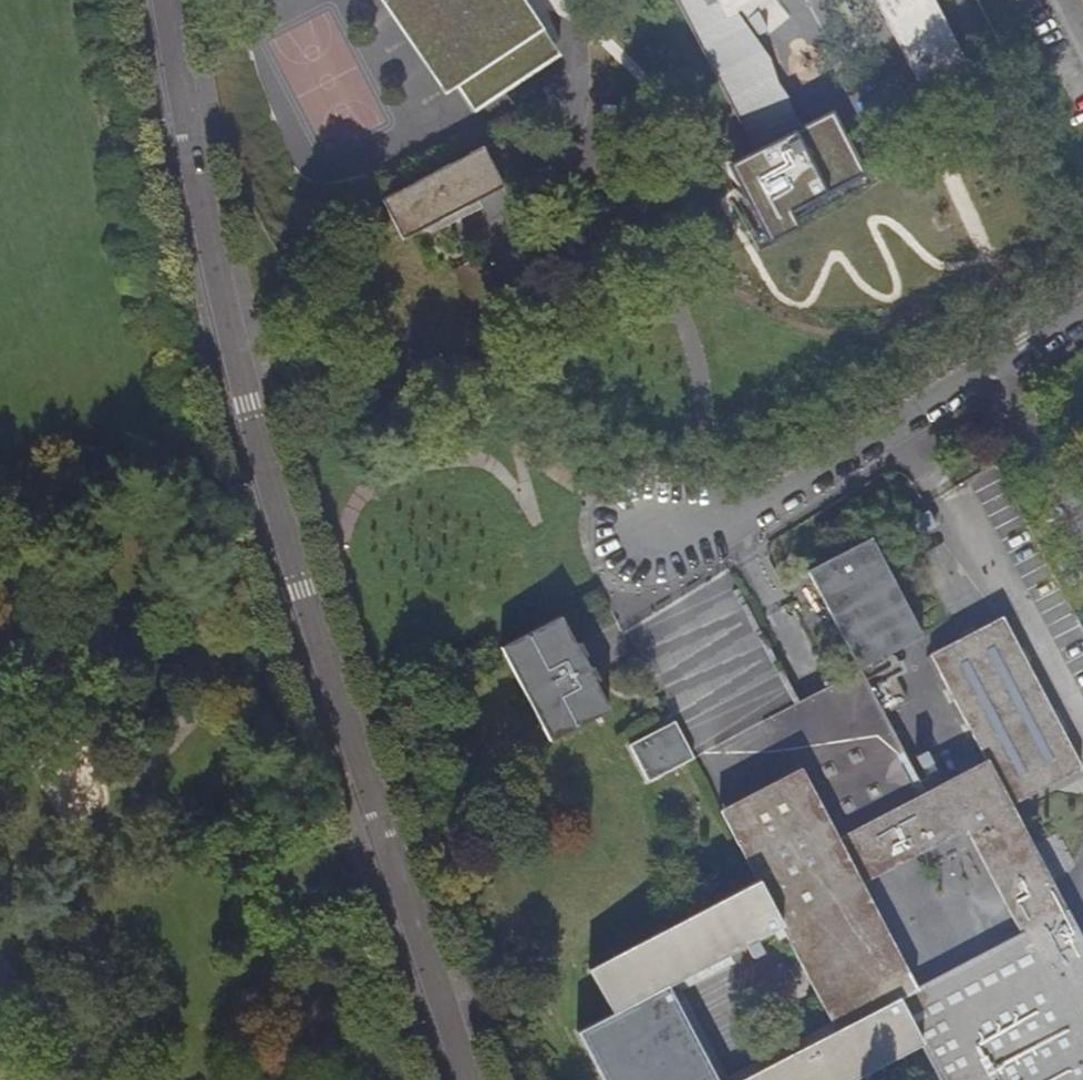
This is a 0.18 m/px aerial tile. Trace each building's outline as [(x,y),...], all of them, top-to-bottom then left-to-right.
[(441,95),(453,87),(463,102),(549,46),(519,0),(377,0),(441,95)] [(753,150),(799,126),(802,124),(793,115),(785,95),(775,80),(767,57),(754,36),(767,29),(757,12),(770,0),(676,0),(753,150)] [(925,97),(970,74),(932,0),(874,0),(925,97)] [(557,58),(549,46),(463,102),(471,114),(504,93),(557,58)] [(480,148),(378,202),(391,224),(401,241),(501,187),(480,148)] [(498,298),(477,259),(450,273),(471,312),(498,298)] [(856,670),(834,682),(691,759),(754,881),(586,970),(609,1014),(574,1033),(599,1079),(714,1079),(665,987),(778,928),(839,1043),(768,1079),(850,1079),(919,1044),(938,1079),(1082,1079),(1082,947),(1009,804),(1080,767),(1001,617),(929,655),(984,761),(924,792),(883,714),(905,703),(881,657),(920,636),(869,537),(806,571),(856,670)] [(497,648),(547,741),(605,711),(590,682),(594,680),(575,643),(571,645),(556,617),(497,648)] [(644,783),(691,759),(672,722),(626,747),(644,783)]
